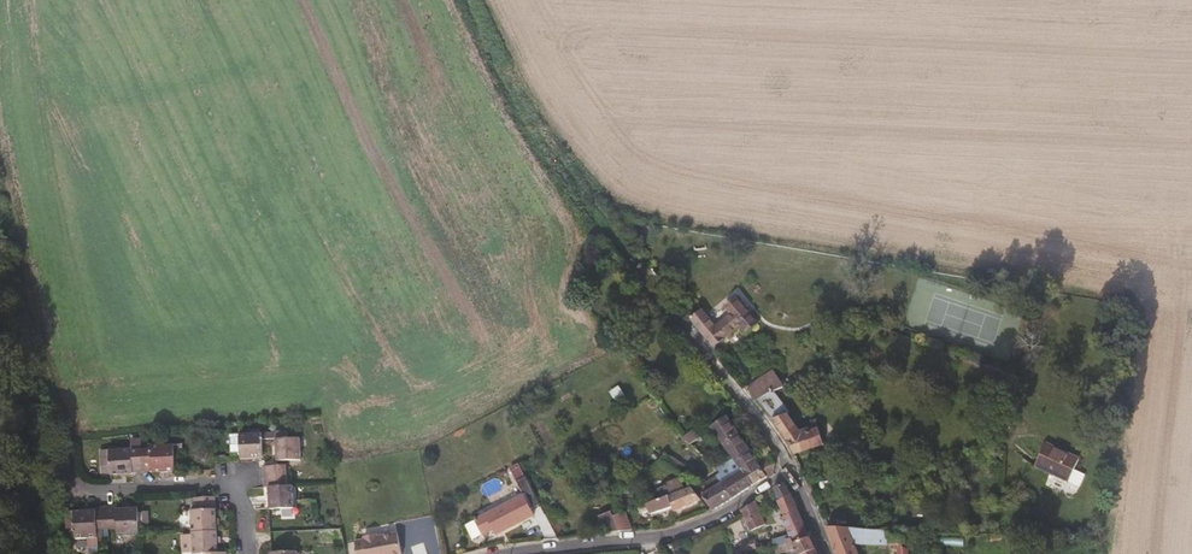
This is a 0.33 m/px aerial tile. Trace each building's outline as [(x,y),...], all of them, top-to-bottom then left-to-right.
[(714,348),(740,326),(746,333),(757,325),(737,300),(725,309),(731,316),(716,329),(702,311),(691,320),(714,348)] [(781,385),(772,372),(748,389),(757,403),(781,385)] [(823,445),(815,421),(810,422),(811,427),(799,432),(786,415),(782,405),(764,411),(785,440),(792,456),(823,445)] [(704,421),(710,427),(731,459),(740,471),(750,486),(770,473),(770,470),(770,466),(766,453),(754,461),(725,417),(720,410),(704,421)] [(231,456),(239,455),(240,459),(263,458),(262,434),(239,435),(239,436),(230,437),(231,456)] [(143,473),(141,450),(141,439),(130,440),(131,450),(101,451),(101,468),(110,468),(110,476),(132,475),(132,473),(143,473)] [(300,460),(300,439),(276,440),(276,462),(300,460)] [(1067,484),(1079,459),(1046,444),(1034,468),(1067,484)] [(175,472),(174,445),(151,446),(151,450),(141,450),(143,473),(152,472),(152,474),(175,472)] [(723,464),(731,477),(722,482),(723,485),(732,500),(750,486),(740,471),(731,459),(723,464)] [(690,469),(678,462),(673,470),(685,477),(690,469)] [(286,487),(285,466),(263,467),(264,489),(268,489),(286,487)] [(723,485),(722,482),(718,476),(704,485),(705,486),(699,490),(712,511),(732,500),(723,485)] [(531,516),(528,510),(539,504),(525,478),(522,479),(514,483),(521,496),(477,519),(485,534),(494,530),(496,532),(501,529),(503,531),(531,516)] [(685,490),(680,480),(654,491),(657,500),(685,490)] [(809,537),(790,495),(783,484),(772,491),(778,501),(776,503),(783,517),(782,519),(788,536),(772,541),(774,547),(785,547),(809,537)] [(294,509),(293,487),(286,487),(268,489),(269,510),(294,509)] [(701,501),(692,488),(685,490),(657,500),(646,504),(651,515),(671,509),(674,512),(701,501)] [(217,532),(215,497),(195,498),(195,510),(190,511),(191,533),(217,532)] [(764,526),(754,502),(741,511),(750,532),(764,526)] [(139,536),(138,509),(115,509),(115,506),(105,507),(106,530),(116,529),(116,537),(139,536)] [(66,530),(74,530),(74,539),(96,538),(96,530),(106,530),(105,507),(95,507),(95,510),(73,512),(65,512),(66,530)] [(618,528),(613,517),(614,516),(612,511),(599,515),(606,534),(620,532),(618,528)] [(630,526),(624,513),(614,516),(613,517),(618,528),(630,526)] [(902,532),(851,529),(825,528),(835,553),(858,553),(854,544),(883,545),(898,547),(898,553),(904,553),(903,538),(902,532)] [(193,553),(226,553),(218,553),(217,532),(191,533),(192,535),(182,535),(183,553),(193,553)] [(398,532),(363,538),(364,541),(356,542),(358,553),(402,553),(398,532)] [(809,537),(785,547),(788,553),(795,551),(796,553),(804,553),(814,550),(809,537)] [(755,549),(753,540),(739,545),(742,553),(755,549)]
